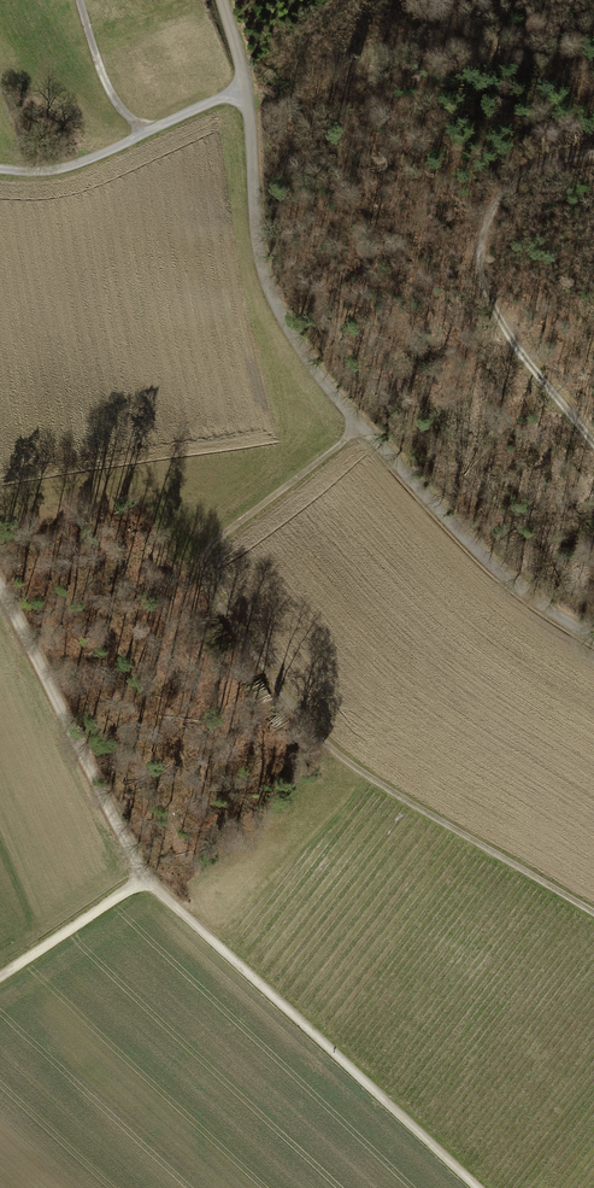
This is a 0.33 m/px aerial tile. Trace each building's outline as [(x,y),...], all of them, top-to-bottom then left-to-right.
[(364,784),(357,778),(350,785),(357,791),(364,784)]
